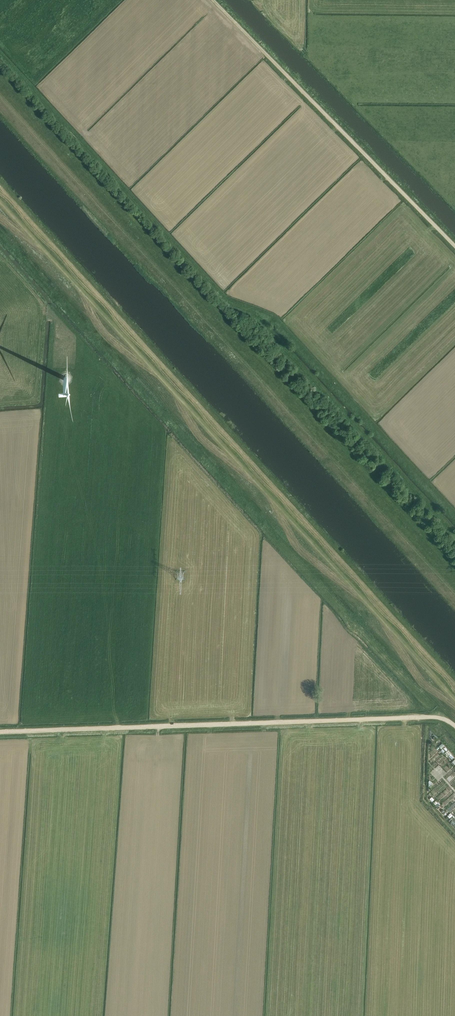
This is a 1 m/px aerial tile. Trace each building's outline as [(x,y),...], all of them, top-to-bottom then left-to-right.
[(452,759),(454,757),(449,749),(446,752),(452,759)] [(437,792),(438,794),(441,790),(440,789),(444,786),(441,783),(431,791),(434,795),(437,792)]
